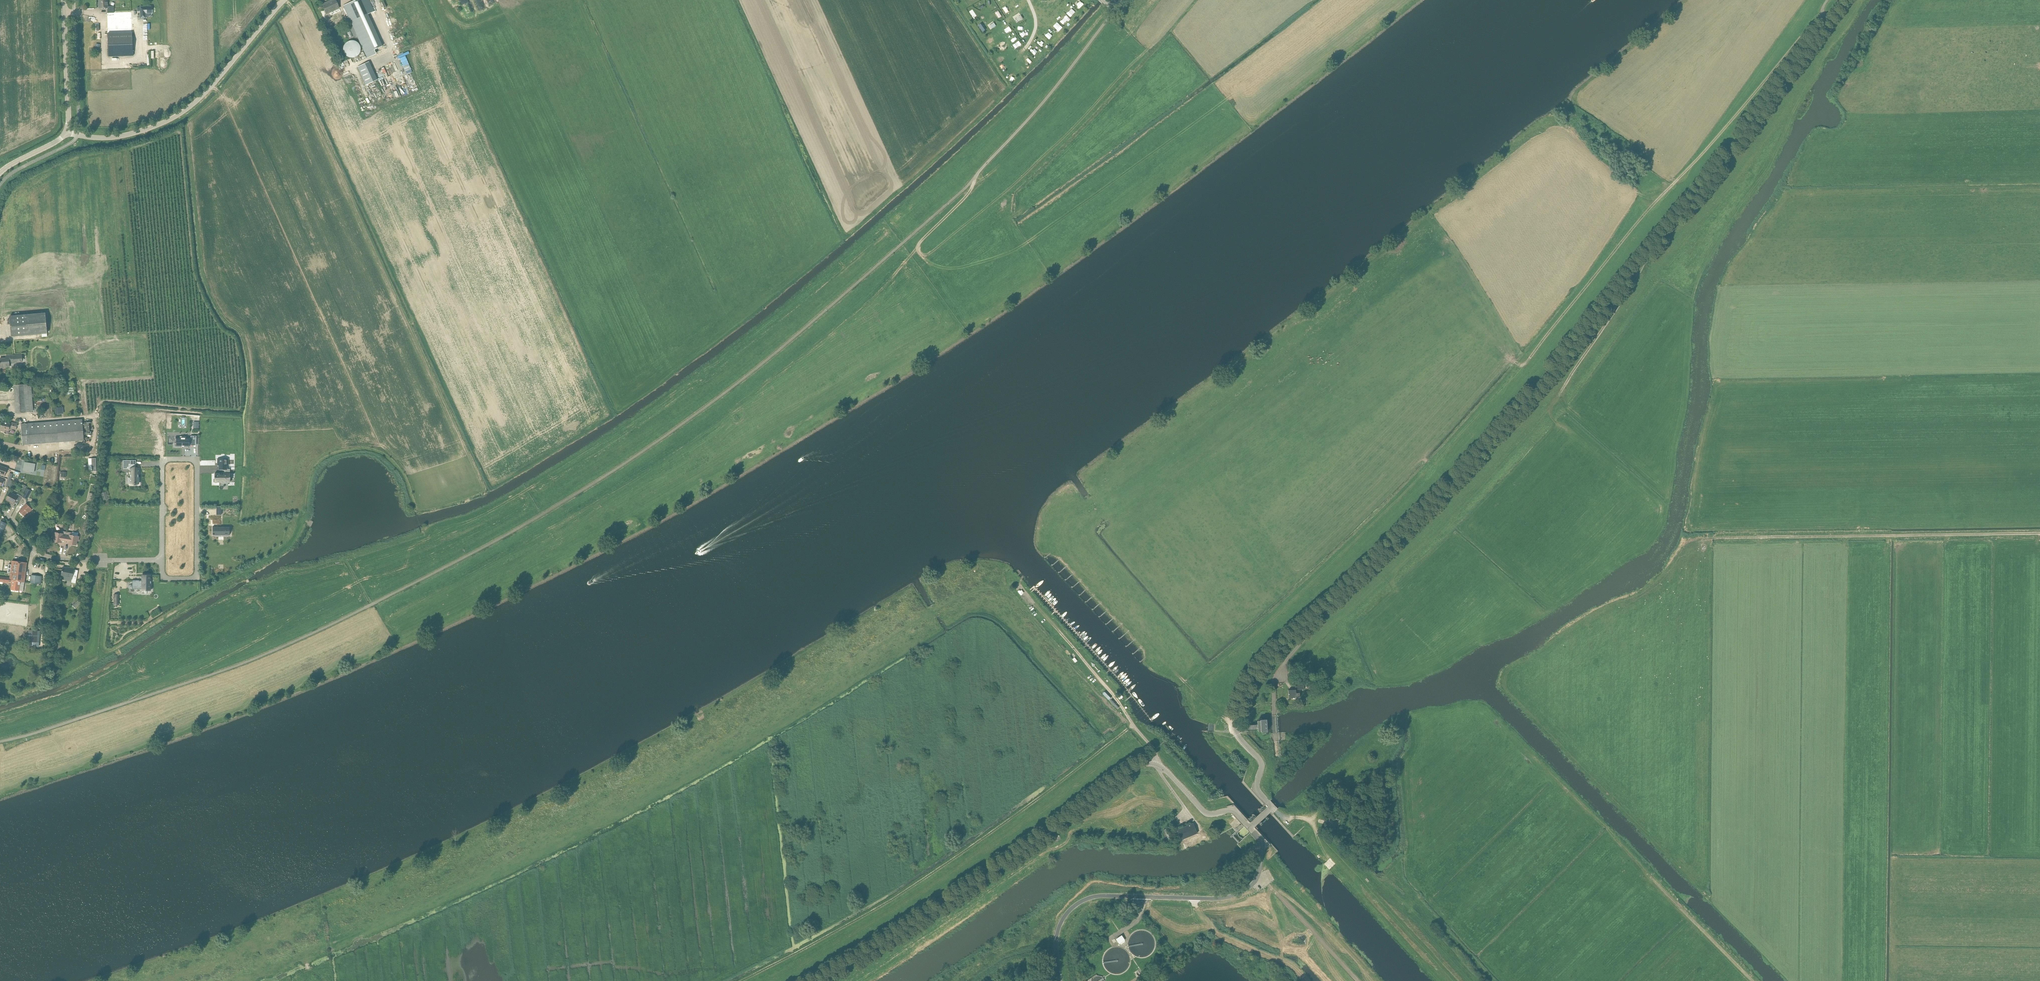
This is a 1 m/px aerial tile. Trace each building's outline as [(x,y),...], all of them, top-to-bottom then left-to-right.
[(99,8),(107,8),(108,13),(107,13),(107,14),(107,29),(108,29),(108,33),(131,32),(131,29),(132,29),(132,26),(131,12),(114,12),(114,6),(108,6),(107,0),(99,0),(99,8)] [(324,9),(326,14),(339,8),(336,0),(333,0),(322,5),(324,9)] [(343,6),(365,54),(367,58),(376,54),(374,50),(382,46),(368,14),(374,12),(369,0),(356,0),(343,6)] [(153,6),(140,6),(140,18),(146,18),(146,13),(153,13),(153,6)] [(1024,19),(1021,14),(1013,19),(1016,24),(1024,19)] [(112,33),(108,33),(108,57),(133,56),(132,32),(112,33)] [(358,43),(357,42),(356,41),(355,41),(354,41),(353,40),(352,40),(351,40),(350,41),(349,41),(348,41),(347,42),(346,43),(345,43),(345,44),(344,45),(344,46),(344,47),(343,48),(343,49),(343,50),(343,51),(344,52),(344,53),(345,54),(346,55),(347,56),(348,56),(348,57),(349,57),(350,57),(351,58),(352,58),(353,58),(354,57),(355,57),(356,56),(357,56),(358,55),(359,54),(359,53),(360,52),(360,51),(361,50),(361,49),(361,48),(360,47),(360,46),(360,45),(359,45),(359,44),(358,43)] [(399,59),(401,64),(402,66),(408,63),(407,61),(405,56),(399,59)] [(367,61),(358,65),(367,84),(376,80),(367,61)] [(79,178),(64,179),(65,191),(80,190),(79,178)] [(32,200),(36,191),(30,188),(28,191),(23,189),(18,200),(26,204),(28,200),(29,199),(32,200)] [(63,218),(63,222),(74,221),(74,213),(72,213),(72,207),(64,208),(64,214),(62,214),(63,218)] [(71,226),(64,227),(65,233),(61,233),(62,245),(66,245),(66,246),(70,245),(70,240),(69,240),(68,234),(72,234),(71,226)] [(45,313),(10,316),(12,336),(42,334),(42,337),(47,336),(45,313)] [(10,366),(9,362),(14,362),(14,363),(23,362),(22,354),(14,355),(6,356),(6,359),(0,359),(0,367),(10,366)] [(14,385),(16,413),(25,412),(33,411),(32,397),(34,397),(34,393),(32,394),(31,384),(27,384),(27,379),(23,379),(23,385),(14,385)] [(82,419),(21,424),(23,445),(84,440),(82,419)] [(0,430),(5,431),(5,430),(8,431),(9,428),(16,429),(17,424),(9,422),(8,423),(2,422),(0,430)] [(174,441),(174,446),(189,447),(189,442),(191,442),(191,440),(196,440),(196,436),(190,436),(190,438),(186,438),(186,436),(180,436),(180,438),(175,438),(175,441),(174,441)] [(214,477),(214,479),(214,482),(230,483),(230,479),(230,477),(230,473),(230,469),(227,469),(227,465),(228,465),(228,459),(217,459),(217,465),(219,465),(219,469),(225,469),(225,473),(224,473),(224,475),(220,475),(220,473),(214,473),(214,477)] [(136,460),(123,460),(123,465),(123,469),(130,469),(130,484),(139,484),(139,477),(138,477),(138,475),(139,475),(139,468),(136,468),(136,465),(136,460)] [(24,462),(23,470),(31,472),(32,468),(35,468),(35,464),(24,462)] [(27,489),(22,497),(27,499),(31,491),(27,489)] [(10,492),(8,495),(6,500),(12,503),(12,504),(13,505),(14,502),(17,504),(20,499),(22,496),(17,494),(16,495),(10,492)] [(26,504),(19,511),(23,516),(27,512),(28,513),(32,510),(26,504)] [(212,527),(212,535),(229,535),(229,527),(212,527)] [(61,542),(65,543),(67,532),(61,531),(61,533),(53,532),(53,537),(54,537),(53,541),(61,543),(61,542)] [(68,544),(76,545),(77,541),(78,541),(79,536),(72,535),(72,533),(67,532),(65,543),(68,543),(68,544)] [(12,583),(11,590),(19,591),(20,582),(24,582),(27,562),(12,561),(10,578),(0,577),(0,582),(12,583)] [(71,582),(75,583),(78,570),(74,570),(74,569),(69,568),(63,567),(60,579),(72,581),(71,582)] [(139,580),(133,580),(133,589),(142,589),(142,590),(151,590),(151,585),(151,583),(151,575),(142,575),(142,581),(139,581),(139,580)] [(31,576),(31,584),(40,585),(41,577),(31,576)] [(181,596),(181,594),(181,593),(180,592),(179,591),(178,590),(177,589),(175,589),(174,589),(173,589),(171,589),(170,590),(169,591),(168,592),(167,593),(167,595),(167,596),(167,597),(168,598),(168,600),(169,601),(170,602),(172,602),(173,603),(174,603),(175,603),(177,602),(178,601),(179,601),(180,599),(181,598),(181,597),(181,596)] [(79,599),(72,606),(75,608),(82,601),(79,599)] [(28,630),(27,642),(28,642),(36,642),(37,642),(38,630),(28,630)] [(1304,689),(1304,685),(1295,686),(1295,690),(1288,690),(1289,698),(1296,698),(1296,697),(1299,697),(1299,693),(1296,693),(1296,690),(1304,689)] [(1105,692),(1103,694),(1119,709),(1121,707),(1105,692)] [(1261,732),(1267,731),(1266,719),(1260,719),(1260,720),(1257,721),(1258,727),(1258,731),(1261,731),(1261,732)] [(1193,823),(1178,830),(1182,839),(1197,833),(1193,823)] [(1125,940),(1122,935),(1116,939),(1119,944),(1125,940)]
